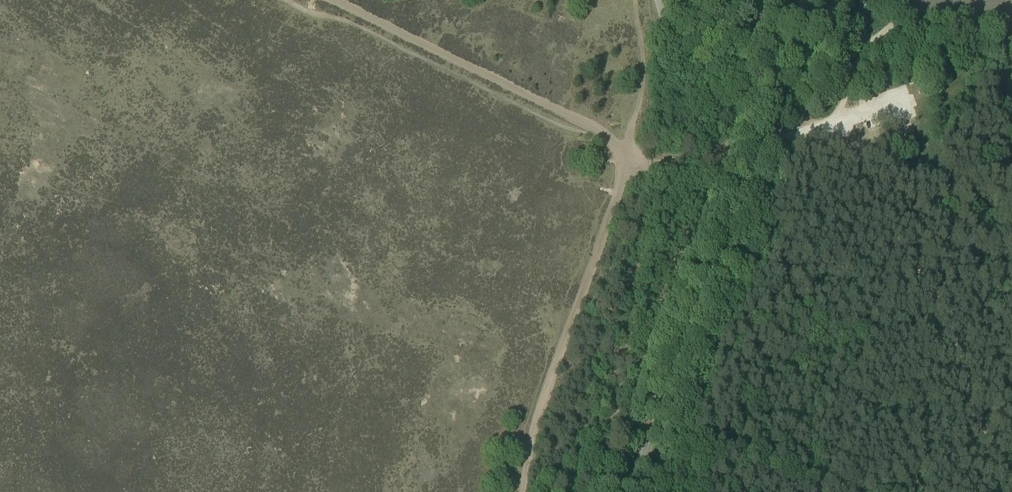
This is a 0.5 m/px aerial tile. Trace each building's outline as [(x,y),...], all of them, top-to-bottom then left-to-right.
[(743,0),(729,0),(730,15),(744,14),(743,0)] [(825,21),(824,11),(813,12),(814,22),(825,21)]
